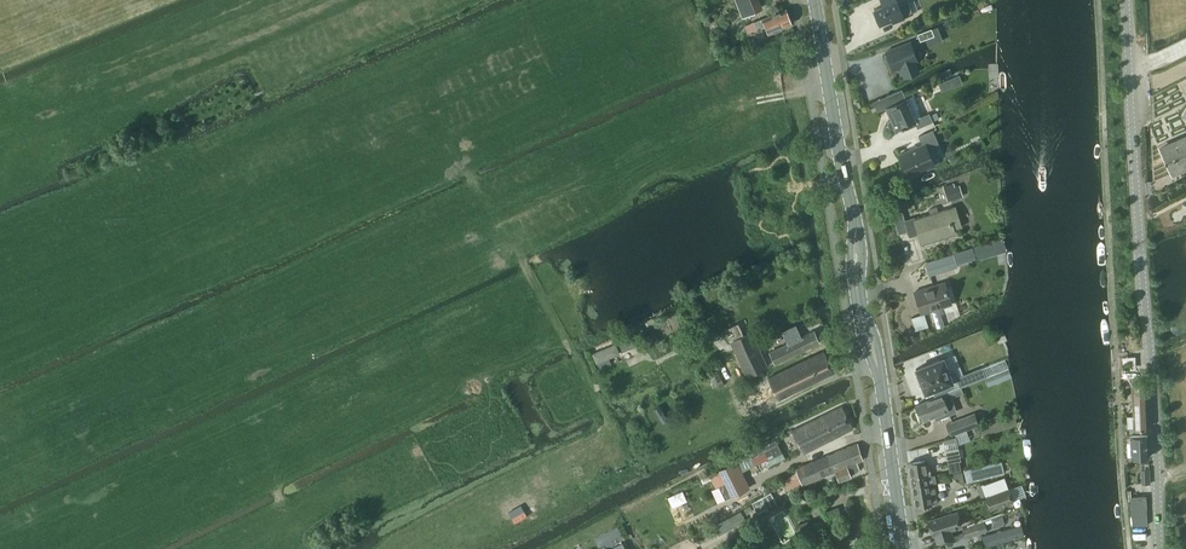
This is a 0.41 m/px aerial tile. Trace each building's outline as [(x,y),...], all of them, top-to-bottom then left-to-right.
[(744,11),(758,6),(756,0),(740,0),(744,11)] [(908,0),(886,0),(886,1),(881,3),(882,5),(874,9),(880,24),(892,19),(893,21),(904,17),(913,13),(908,1),(909,1),(908,0)] [(786,9),(754,22),(757,29),(766,25),(769,32),(791,23),(792,23),(790,18),(786,8),(786,9)] [(920,41),(934,36),(931,28),(917,34),(920,41)] [(725,30),(717,34),(720,39),(728,36),(725,30)] [(886,52),(893,70),(900,68),(904,78),(918,72),(915,62),(917,61),(910,42),(886,52)] [(955,77),(954,80),(956,82),(958,83),(961,82),(963,81),(964,79),(963,76),(962,74),(960,73),(957,74),(955,75),(955,77)] [(901,89),(886,96),(890,106),(886,108),(891,120),(889,121),(889,122),(888,124),(889,127),(891,128),(892,128),(895,128),(896,130),(914,122),(918,128),(939,119),(937,112),(930,115),(929,113),(921,117),(918,111),(916,110),(912,112),(906,99),(901,89)] [(909,176),(934,165),(927,148),(939,143),(933,130),(918,136),(922,144),(900,154),(909,176)] [(1185,167),(1185,137),(1161,148),(1173,173),(1185,167)] [(954,183),(943,186),(947,201),(963,197),(960,186),(955,186),(954,183)] [(938,213),(936,208),(928,210),(930,216),(915,220),(914,217),(904,220),(909,237),(919,234),(922,243),(954,233),(953,228),(960,226),(954,208),(938,213)] [(1003,252),(1006,251),(1002,239),(975,247),(979,259),(1003,252)] [(953,267),(949,255),(926,263),(929,275),(953,267)] [(926,288),(915,292),(923,315),(931,312),(937,328),(939,327),(944,326),(944,325),(938,308),(950,305),(943,284),(926,289),(926,288)] [(746,376),(767,367),(745,320),(724,330),(746,376)] [(800,336),(797,329),(795,326),(782,332),(787,343),(769,352),(776,364),(803,350),(807,359),(768,378),(779,399),(834,372),(824,351),(812,357),(808,348),(820,342),(814,330),(800,336)] [(621,353),(633,348),(630,340),(618,345),(621,353)] [(616,345),(593,354),(596,363),(597,363),(609,358),(620,354),(616,345)] [(949,373),(943,359),(944,359),(943,358),(942,358),(942,359),(917,369),(917,368),(916,369),(916,370),(925,392),(925,393),(926,393),(926,392),(951,383),(952,382),(957,380),(960,387),(985,377),(981,368),(958,377),(955,371),(949,373)] [(988,387),(1012,377),(1008,368),(984,378),(988,387)] [(1127,429),(1148,428),(1146,385),(1132,385),(1133,415),(1127,416),(1127,429)] [(940,395),(935,397),(933,398),(923,402),(915,405),(921,420),(929,417),(933,415),(935,420),(949,414),(945,403),(952,401),(951,398),(948,392),(940,395)] [(804,453),(852,428),(841,407),(792,430),(804,453)] [(950,436),(979,425),(974,413),(946,425),(950,436)] [(1131,458),(1148,457),(1149,457),(1148,435),(1130,436),(1131,458)] [(754,450),(750,452),(750,454),(752,457),(759,454),(764,451),(769,459),(782,452),(775,439),(756,449),(757,449),(755,450),(754,450)] [(857,444),(797,468),(798,470),(804,484),(835,471),(839,482),(851,476),(850,473),(860,470),(857,461),(862,459),(857,444)] [(948,463),(959,461),(961,460),(959,449),(946,451),(948,463)] [(750,454),(709,475),(711,478),(716,488),(723,502),(732,497),(747,489),(738,473),(742,472),(756,464),(752,457),(750,454)] [(755,460),(759,468),(769,463),(765,455),(755,460)] [(925,465),(924,460),(909,464),(911,475),(927,473),(926,469),(929,468),(929,465),(925,465)] [(949,472),(961,470),(959,461),(948,463),(949,472)] [(967,482),(1003,473),(1000,462),(965,471),(967,482)] [(930,475),(929,468),(926,469),(927,473),(911,475),(912,485),(936,482),(935,475),(930,475)] [(951,488),(965,486),(962,472),(949,474),(951,488)] [(930,489),(929,484),(936,482),(912,485),(916,506),(932,504),(936,503),(934,488),(930,489)] [(1026,495),(1021,484),(986,498),(990,509),(1026,495)] [(667,497),(671,507),(686,501),(682,491),(667,497)] [(771,492),(752,503),(758,514),(777,502),(771,492)] [(1132,526),(1133,526),(1147,525),(1145,496),(1131,497),(1132,526)] [(725,508),(729,515),(742,508),(738,501),(725,508)] [(714,525),(719,534),(745,520),(741,511),(714,525)] [(957,512),(929,520),(933,534),(935,534),(937,542),(953,537),(950,529),(961,525),(957,512)] [(715,514),(709,517),(712,523),(718,520),(715,514)] [(807,521),(795,525),(798,533),(810,529),(807,521)] [(965,539),(988,531),(985,523),(962,530),(965,539)] [(1025,537),(1021,525),(1001,531),(1001,529),(997,531),(997,533),(982,537),(985,548),(1025,537)]
